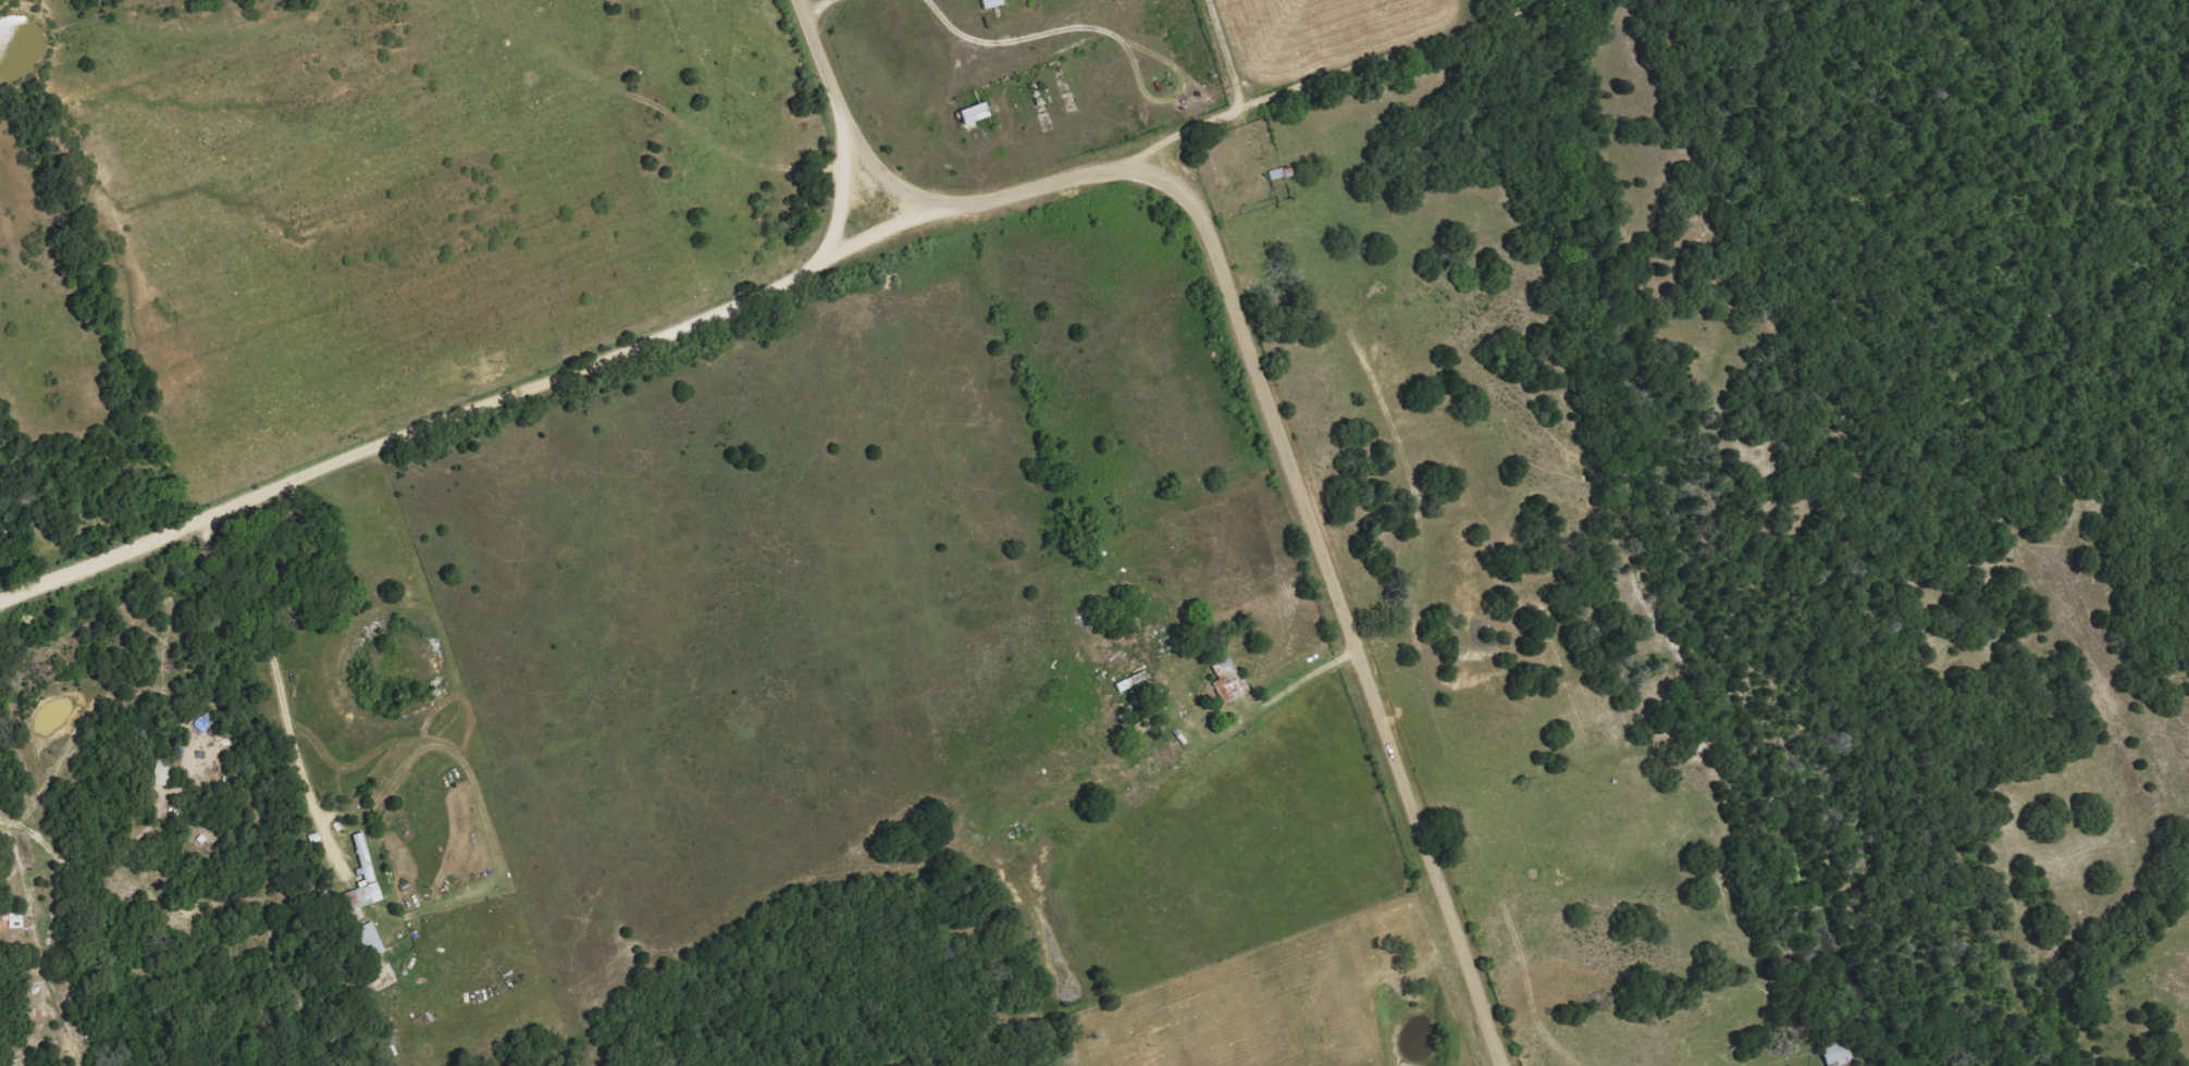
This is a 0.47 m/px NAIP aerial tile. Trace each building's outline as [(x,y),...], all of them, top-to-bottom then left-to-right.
[(1006,4),(1005,0),(984,0),(986,10),(1006,4)] [(992,117),(988,103),(962,110),(966,125),(992,117)] [(1221,681),(1216,683),(1226,705),(1252,692),(1246,678),(1242,680),(1232,658),(1214,666),(1221,681)] [(169,787),(174,763),(158,760),(154,784),(169,787)] [(354,835),(365,883),(345,888),(350,910),(383,902),(366,832),(354,835)] [(24,914),(11,914),(10,928),(24,928),(24,914)] [(387,951),(374,921),(357,928),(370,958),(387,951)] [(1839,1065),(1840,1065),(1854,1062),(1849,1042),(1824,1049),(1828,1065),(1838,1063),(1839,1065)]
